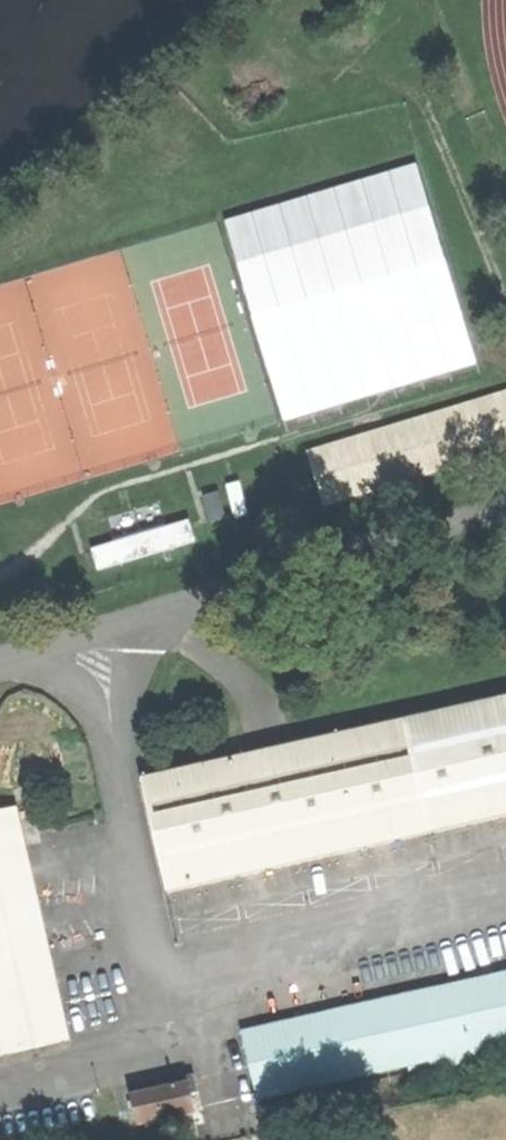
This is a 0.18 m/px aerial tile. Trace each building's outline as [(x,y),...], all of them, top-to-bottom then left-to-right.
[(286,415),(480,355),(424,157),(231,215),(286,415)] [(505,447),(505,389),(312,448),(328,501),(505,447)] [(97,565),(196,547),(192,526),(94,543),(97,565)] [(142,782),(167,893),(505,815),(505,699),(142,782)] [(68,1040),(24,843),(16,844),(13,828),(0,831),(0,1055),(68,1040)] [(242,1033),(256,1094),(258,1099),(409,1065),(410,1070),(435,1064),(437,1072),(499,1058),(496,1045),(505,1043),(505,973),(242,1033)] [(185,1085),(131,1097),(137,1125),(194,1113),(193,1107),(190,1094),(198,1093),(194,1075),(183,1077),(185,1085)]
